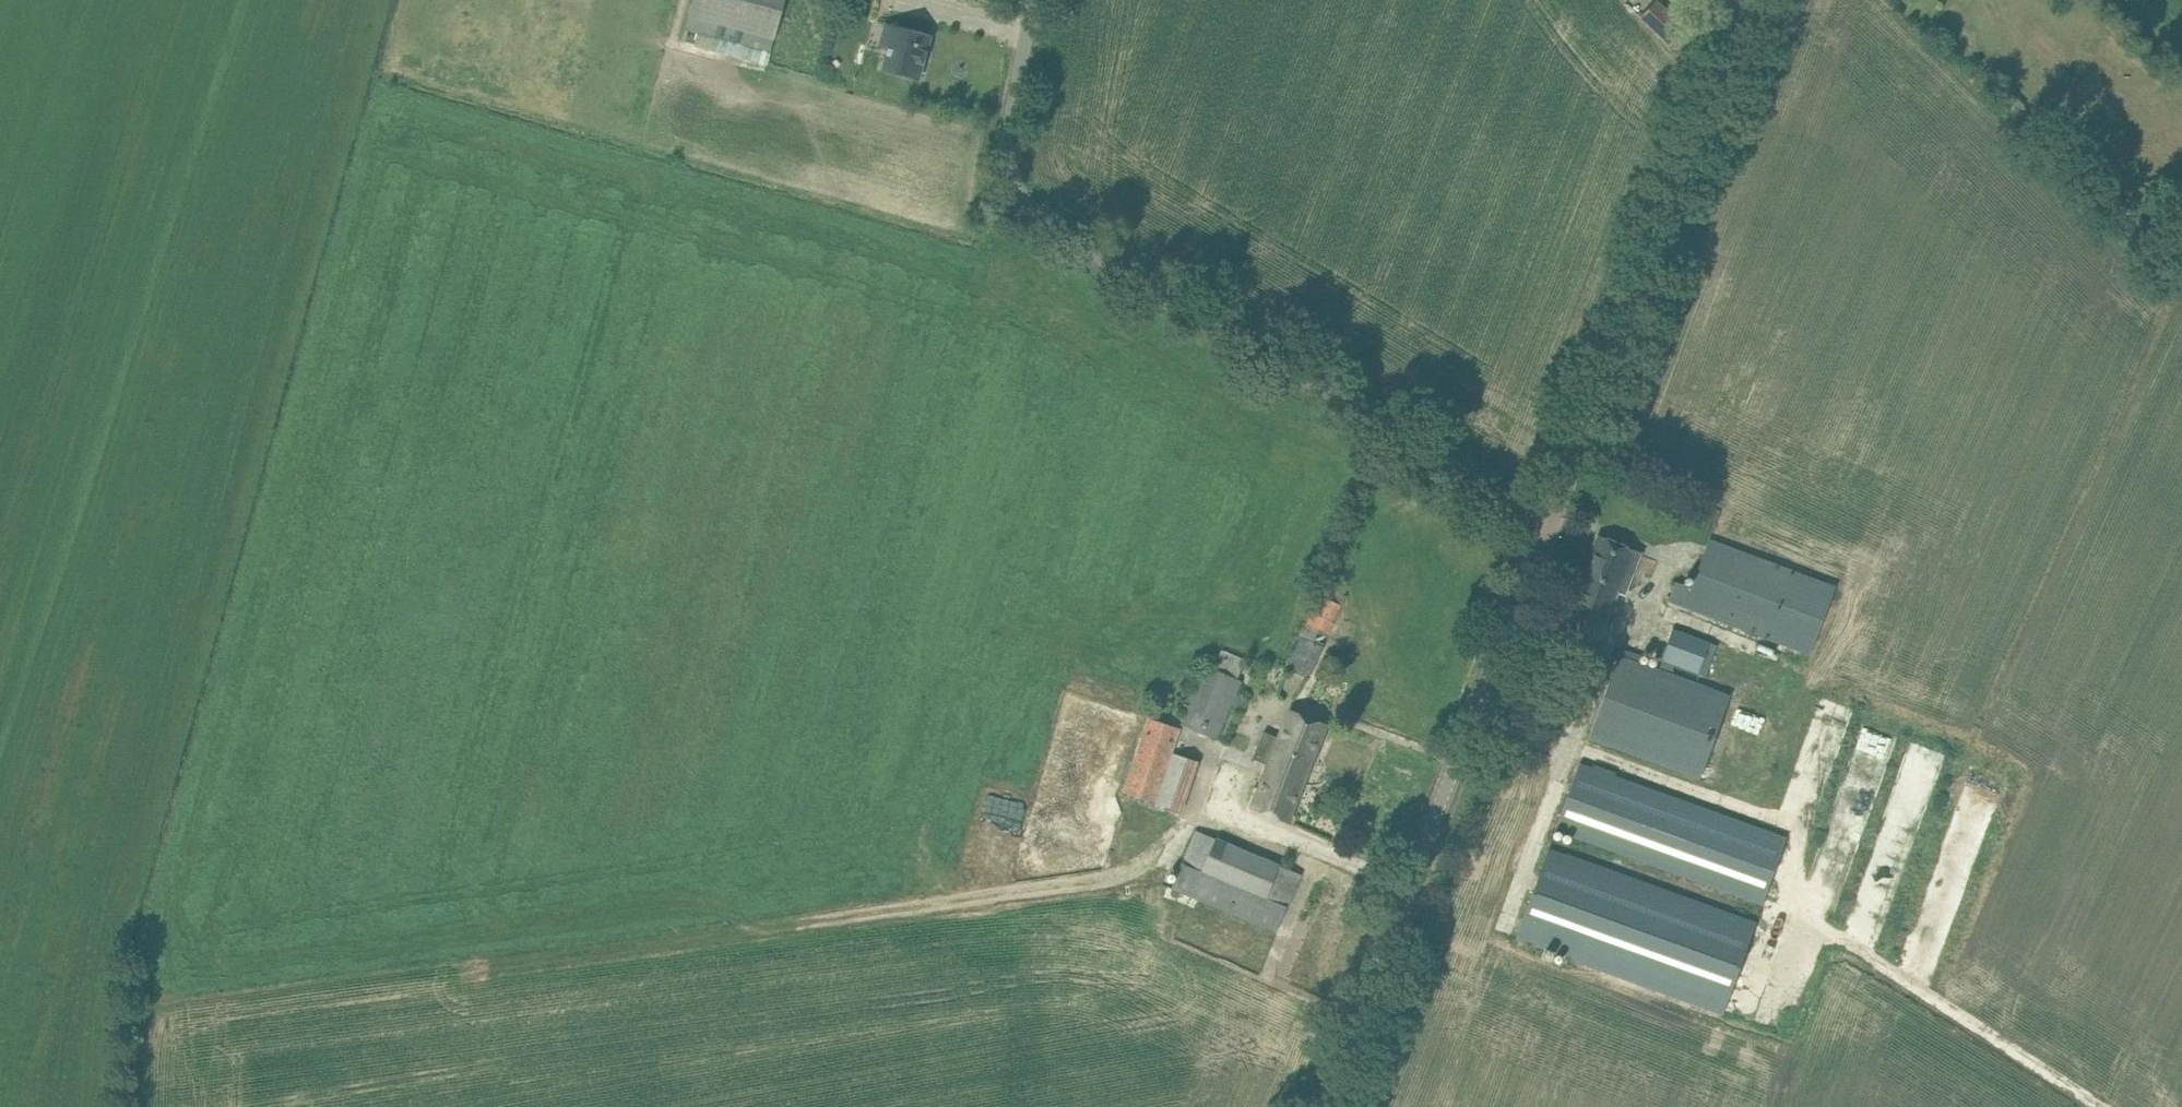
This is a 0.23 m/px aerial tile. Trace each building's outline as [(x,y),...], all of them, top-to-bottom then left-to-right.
[(689,15),(681,43),(767,65),(784,0),(693,0),(689,15)] [(1640,17),(1669,45),(1685,28),(1656,0),(1640,17)] [(895,26),(883,69),(919,79),(931,35),(895,26)] [(1599,536),(1563,630),(1596,642),(1632,549),(1599,536)] [(1669,601),(1810,654),(1836,586),(1709,538),(1691,587),(1676,581),(1669,601)] [(1327,632),(1339,604),(1320,595),(1287,668),(1307,677),(1327,633),(1327,632)] [(1673,628),(1662,659),(1675,664),(1705,675),(1716,644),(1673,628)] [(1237,678),(1244,660),(1221,651),(1214,669),(1205,665),(1181,724),(1217,740),(1231,705),(1241,709),(1246,695),(1237,692),(1241,680),(1237,678)] [(1589,737),(1700,778),(1730,695),(1672,674),(1675,664),(1662,659),(1659,669),(1618,655),(1589,737)] [(1287,708),(1276,735),(1264,731),(1253,758),(1266,764),(1249,806),(1288,822),(1327,724),(1287,708)] [(1122,792),(1181,813),(1199,761),(1173,752),(1181,728),(1147,717),(1122,792)] [(1580,763),(1555,829),(1763,904),(1787,838),(1580,763)] [(1172,888),(1277,931),(1300,874),(1196,831),(1172,888)] [(1548,849),(1517,936),(1724,1011),(1756,924),(1548,849)]
